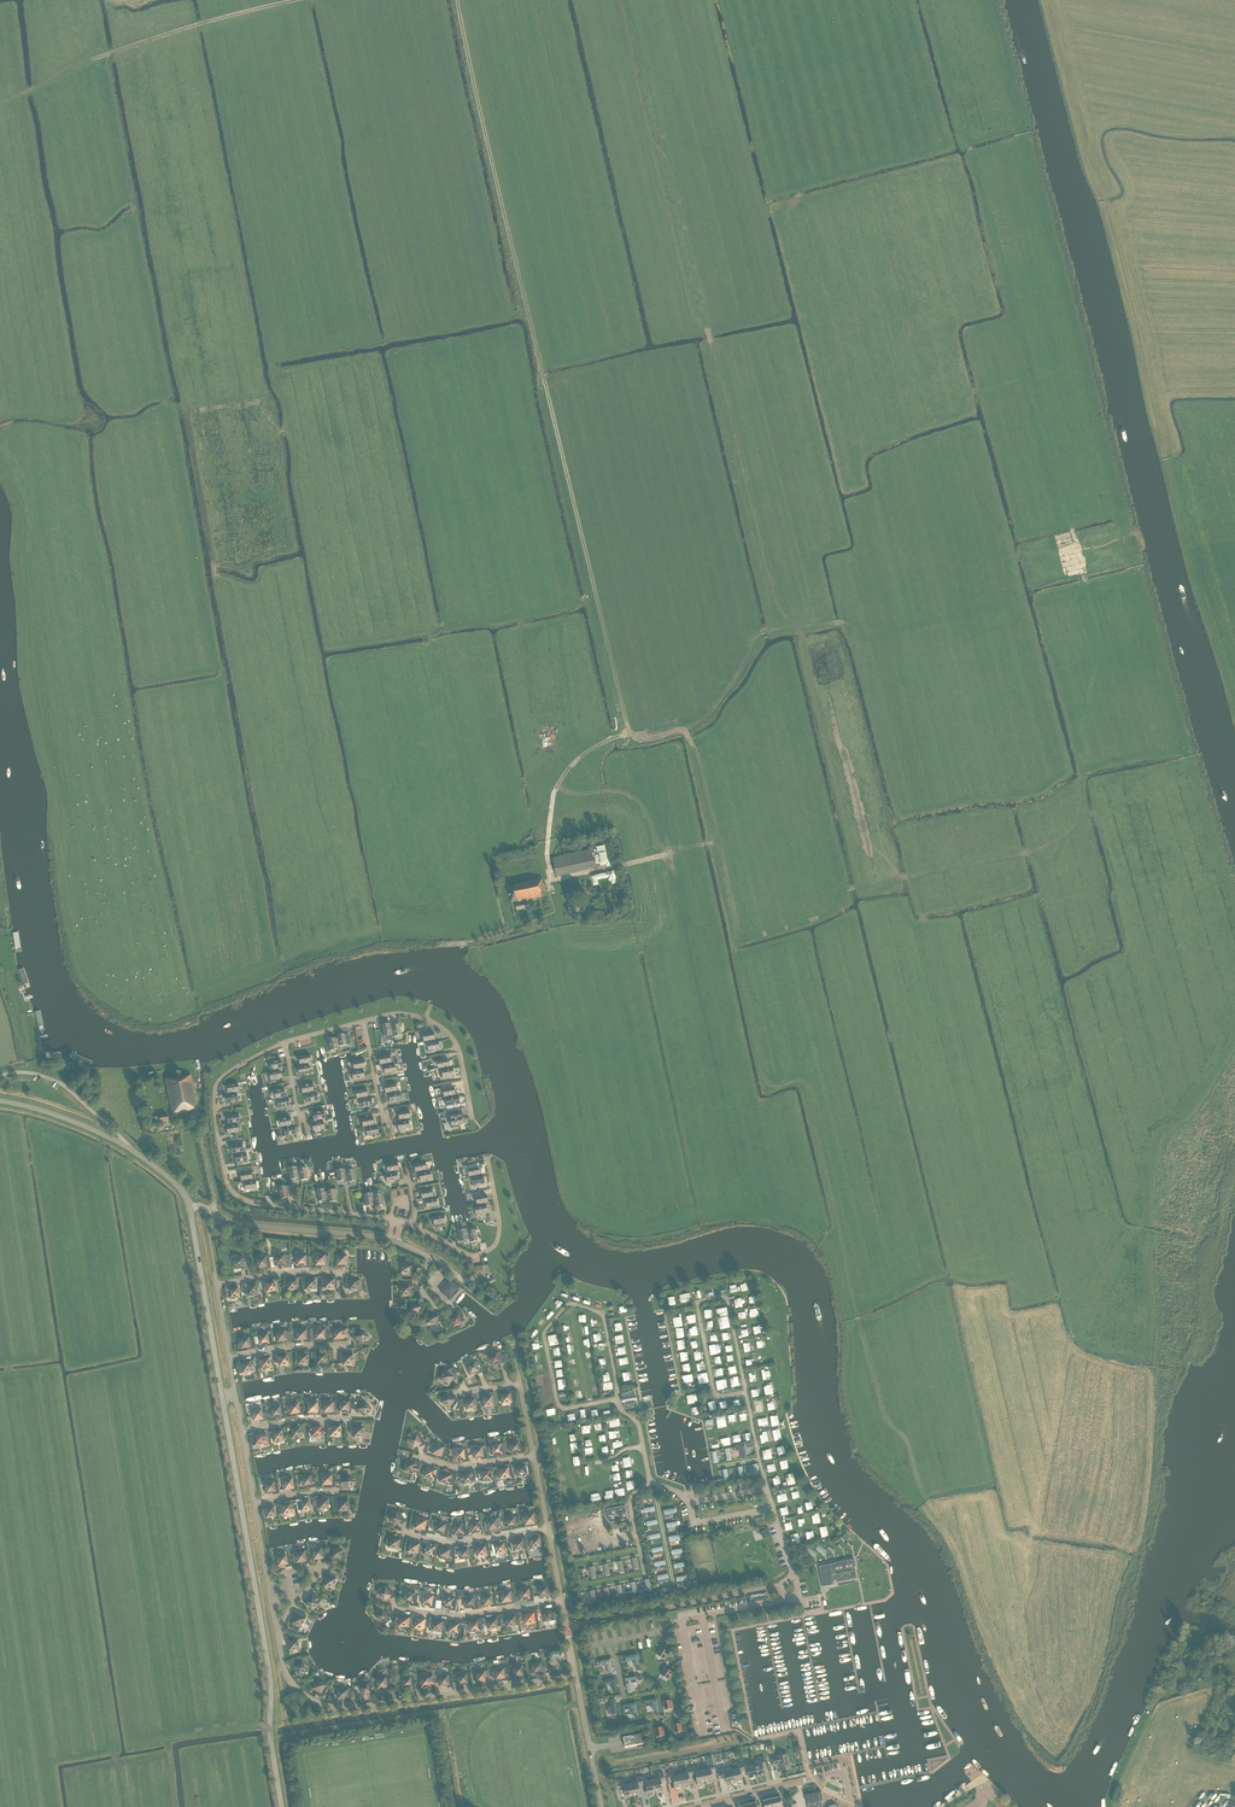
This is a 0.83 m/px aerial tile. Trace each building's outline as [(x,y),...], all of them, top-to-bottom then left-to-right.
[(1054,537),(1055,545),(1061,544),(1061,540),(1068,539),(1067,536),(1061,538),(1060,536),(1054,537)] [(595,868),(591,849),(553,857),(557,876),(595,868)] [(508,887),(511,902),(516,901),(518,910),(528,908),(526,901),(547,896),(544,884),(543,884),(542,879),(516,884),(516,885),(508,887)] [(568,904),(570,913),(581,911),(579,902),(568,904)] [(18,930),(12,931),(15,952),(21,951),(18,930)] [(22,969),(18,971),(24,989),(28,988),(22,969)] [(39,1012),(34,1013),(38,1033),(41,1033),(43,1032),(39,1012)] [(392,1025),(392,1022),(389,1023),(390,1030),(393,1030),(394,1035),(394,1037),(401,1036),(399,1024),(392,1025)] [(394,1035),(393,1030),(390,1030),(389,1023),(382,1024),(384,1036),(394,1035)] [(337,1035),(338,1037),(339,1042),(336,1042),(337,1047),(350,1045),(349,1037),(345,1038),(344,1033),(337,1035)] [(426,1041),(430,1040),(431,1043),(436,1042),(434,1033),(422,1035),(423,1042),(426,1041)] [(328,1039),(330,1051),(337,1050),(337,1047),(336,1042),(339,1042),(338,1037),(328,1039)] [(426,1041),(428,1051),(440,1049),(438,1042),(436,1042),(431,1043),(430,1040),(426,1041)] [(73,1053),(71,1058),(91,1066),(93,1061),(73,1053)] [(304,1064),(308,1063),(311,1062),(310,1055),(298,1057),(299,1064),(300,1064),(300,1067),(304,1066),(304,1064)] [(382,1064),(387,1063),(387,1066),(392,1065),(390,1055),(378,1058),(379,1065),(382,1064)] [(440,1068),(445,1067),(445,1070),(450,1069),(448,1059),(436,1062),(437,1068),(440,1068)] [(354,1072),(359,1071),(358,1069),(363,1068),(365,1067),(364,1060),(352,1063),(354,1072)] [(271,1073),(276,1072),(275,1069),(280,1068),(283,1068),(281,1061),(273,1062),(269,1063),(271,1073)] [(304,1064),(304,1066),(300,1067),(297,1067),(299,1075),(310,1073),(309,1065),(308,1065),(308,1063),(304,1064)] [(382,1064),(384,1074),(396,1072),(395,1065),(392,1065),(387,1066),(387,1063),(382,1064)] [(445,1070),(445,1067),(440,1068),(442,1078),(454,1075),(453,1068),(450,1069),(445,1070)] [(276,1072),(271,1073),(268,1073),(270,1080),(282,1078),(280,1068),(275,1069),(276,1072)] [(358,1069),(359,1071),(354,1072),(351,1073),(352,1080),(365,1077),(363,1068),(358,1069)] [(197,1109),(194,1092),(194,1090),(191,1075),(181,1077),(180,1071),(174,1073),(175,1078),(165,1079),(167,1090),(172,1115),(192,1111),(191,1110),(197,1109)] [(225,1096),(232,1095),(232,1092),(237,1092),(239,1091),(238,1084),(226,1086),(227,1093),(225,1094),(225,1096)] [(302,1093),(304,1093),(309,1092),(310,1095),(315,1094),(313,1084),(301,1086),(302,1093)] [(385,1093),(387,1093),(392,1092),(393,1094),(397,1094),(396,1084),(383,1086),(385,1093)] [(451,1095),(451,1098),(459,1097),(458,1094),(455,1095),(454,1088),(442,1090),(443,1097),(446,1096),(451,1095)] [(356,1098),(359,1098),(363,1097),(364,1100),(369,1099),(367,1089),(355,1092),(356,1098)] [(281,1097),(281,1100),(286,1099),(284,1090),(272,1092),(273,1099),(276,1098),(281,1097)] [(232,1092),(232,1095),(225,1096),(226,1103),(238,1101),(237,1092),(232,1092)] [(317,1093),(315,1094),(310,1095),(309,1092),(304,1093),(306,1102),(319,1100),(317,1093)] [(401,1100),(400,1093),(397,1094),(393,1094),(392,1092),(387,1093),(389,1102),(401,1100)] [(459,1097),(451,1098),(451,1095),(446,1096),(448,1106),(460,1104),(459,1097)] [(290,1106),(289,1099),(286,1099),(281,1100),(281,1097),(276,1098),(278,1108),(290,1106)] [(361,1108),(373,1105),(371,1098),(369,1099),(364,1100),(363,1097),(359,1098),(361,1108)] [(318,1120),(323,1119),(326,1118),(324,1111),(312,1114),(314,1123),(319,1122),(318,1120)] [(409,1111),(397,1113),(399,1123),(404,1122),(403,1119),(408,1118),(411,1118),(409,1111)] [(449,1116),(451,1126),(463,1124),(462,1117),(460,1117),(459,1114),(449,1116)] [(159,1116),(153,1118),(155,1125),(160,1124),(161,1124),(161,1122),(168,1121),(167,1115),(159,1116)] [(227,1117),(228,1126),(233,1126),(233,1123),(237,1122),(240,1122),(239,1115),(227,1117)] [(365,1126),(370,1125),(370,1128),(375,1127),(373,1117),(361,1120),(362,1127),(365,1126)] [(278,1120),(280,1127),(282,1127),(287,1126),(288,1128),(292,1127),(291,1118),(278,1120)] [(404,1122),(399,1123),(396,1123),(398,1130),(410,1128),(408,1118),(403,1119),(404,1122)] [(323,1119),(318,1120),(319,1122),(314,1123),(311,1124),(313,1131),(325,1128),(323,1119)] [(233,1126),(228,1126),(225,1127),(227,1134),(239,1132),(237,1122),(233,1123),(233,1126)] [(367,1136),(379,1134),(378,1127),(375,1127),(370,1128),(370,1125),(365,1126),(367,1136)] [(295,1127),(292,1127),(288,1128),(287,1126),(282,1127),(284,1136),(296,1134),(295,1127)] [(231,1154),(234,1153),(239,1152),(239,1155),(244,1154),(242,1145),(230,1147),(231,1154)] [(239,1155),(239,1152),(234,1153),(235,1163),(248,1161),(247,1154),(244,1154),(239,1155)] [(475,1156),(476,1164),(485,1164),(484,1156),(475,1156)] [(392,1171),(399,1170),(397,1162),(386,1165),(388,1172),(388,1174),(392,1173),(392,1171)] [(423,1173),(430,1171),(429,1169),(426,1169),(425,1162),(414,1165),(415,1172),(418,1171),(422,1171),(423,1173)] [(299,1173),(297,1174),(296,1169),(295,1166),(288,1168),(291,1180),(300,1178),(299,1173)] [(296,1169),(297,1174),(299,1173),(300,1178),(301,1181),(308,1179),(305,1167),(296,1169)] [(476,1178),(483,1176),(482,1174),(480,1174),(478,1167),(467,1169),(469,1177),(472,1176),(475,1175),(476,1178)] [(344,1176),(343,1171),(343,1168),(336,1170),(338,1182),(348,1180),(347,1175),(344,1176)] [(355,1181),(353,1169),(343,1171),(344,1176),(347,1175),(348,1180),(349,1182),(355,1181)] [(392,1173),(388,1174),(385,1175),(387,1182),(398,1180),(396,1173),(399,1173),(399,1170),(392,1171),(392,1173)] [(431,1179),(430,1171),(423,1173),(422,1171),(418,1171),(419,1174),(418,1174),(420,1181),(431,1179)] [(248,1179),(248,1182),(253,1181),(252,1172),(239,1174),(241,1181),(243,1180),(248,1179)] [(484,1184),(483,1176),(476,1178),(475,1175),(472,1176),(472,1178),(473,1186),(484,1184)] [(253,1181),(248,1182),(248,1179),(243,1180),(245,1190),(257,1188),(256,1181),(253,1181)] [(286,1187),(286,1186),(278,1188),(280,1199),(288,1197),(287,1196),(291,1195),(290,1186),(286,1187)] [(325,1196),(324,1191),(323,1188),(317,1190),(319,1202),(329,1200),(328,1195),(325,1196)] [(337,1188),(334,1189),(324,1191),(325,1196),(328,1195),(329,1200),(329,1202),(336,1201),(335,1194),(338,1194),(337,1188)] [(421,1199),(424,1198),(429,1197),(429,1200),(434,1199),(432,1189),(420,1192),(421,1199)] [(374,1199),(375,1203),(376,1207),(383,1205),(381,1194),(374,1195),(374,1192),(371,1193),(372,1200),(374,1199)] [(373,1204),(375,1203),(374,1199),(372,1200),(371,1193),(363,1194),(366,1206),(373,1204)] [(481,1204),(488,1203),(486,1195),(475,1197),(477,1205),(478,1207),(481,1206),(481,1204)] [(429,1200),(429,1197),(424,1198),(426,1208),(438,1206),(437,1199),(434,1199),(429,1200)] [(481,1206),(478,1207),(474,1207),(476,1215),(487,1213),(485,1206),(488,1205),(488,1203),(481,1204),(481,1206)] [(435,1224),(436,1228),(446,1226),(444,1215),(432,1218),(433,1225),(435,1224)] [(466,1236),(465,1231),(465,1228),(458,1230),(460,1242),(470,1240),(469,1235),(466,1236)] [(465,1231),(466,1236),(469,1235),(470,1240),(470,1243),(477,1241),(475,1229),(465,1231)] [(338,1254),(338,1255),(337,1255),(337,1256),(336,1256),(336,1259),(337,1259),(337,1264),(345,1264),(345,1267),(349,1267),(349,1262),(346,1262),(346,1255),(341,1255),(341,1254),(338,1254)] [(279,1256),(278,1255),(275,1256),(275,1257),(275,1258),(274,1258),(274,1261),(275,1261),(276,1266),(283,1264),(284,1267),(290,1267),(290,1255),(284,1256),(284,1255),(279,1256)] [(297,1255),(297,1256),(296,1256),(296,1257),(295,1257),(295,1260),(296,1260),(296,1265),(304,1265),(304,1268),(309,1268),(309,1257),(305,1257),(305,1256),(300,1256),(300,1255),(297,1255)] [(316,1255),(316,1256),(315,1256),(315,1260),(316,1260),(316,1265),(323,1265),(323,1267),(328,1267),(328,1256),(325,1256),(320,1256),(320,1255),(316,1255)] [(260,1258),(260,1257),(257,1258),(257,1259),(256,1259),(256,1260),(255,1260),(256,1263),(257,1263),(258,1268),(265,1267),(265,1269),(271,1268),(270,1266),(269,1258),(269,1256),(265,1256),(265,1257),(260,1258)] [(250,1264),(249,1257),(242,1259),(242,1258),(237,1259),(237,1258),(234,1259),(233,1260),(232,1261),(233,1264),(234,1264),(235,1269),(242,1267),(242,1270),(248,1269),(247,1265),(250,1264)] [(415,1261),(406,1257),(404,1264),(403,1263),(402,1268),(401,1268),(401,1271),(401,1272),(402,1272),(402,1273),(405,1274),(405,1273),(410,1275),(412,1268),(414,1268),(416,1263),(414,1262),(415,1261)] [(308,1277),(302,1277),(302,1289),(311,1289),(311,1290),(314,1290),(314,1289),(315,1289),(315,1288),(316,1288),(316,1285),(315,1285),(315,1280),(308,1280),(308,1277)] [(321,1277),(321,1289),(325,1289),(330,1289),(330,1290),(333,1290),(333,1289),(334,1289),(334,1288),(337,1288),(337,1280),(334,1280),(326,1280),(326,1277),(321,1277)] [(296,1280),(289,1280),(289,1278),(283,1278),(283,1286),(287,1286),(287,1289),(292,1289),(292,1290),(295,1290),(295,1289),(296,1289),(296,1288),(297,1288),(297,1285),(296,1285),(296,1280)] [(354,1290),(357,1290),(357,1289),(358,1289),(359,1289),(359,1285),(358,1285),(358,1280),(351,1280),(351,1278),(345,1278),(346,1289),(349,1289),(349,1290),(354,1290)] [(267,1283),(267,1280),(261,1281),(262,1284),(262,1286),(263,1289),(266,1288),(267,1292),(272,1291),(272,1292),(275,1291),(276,1290),(277,1289),(276,1286),(275,1286),(274,1281),(267,1283)] [(441,1292),(450,1299),(459,1288),(450,1281),(441,1292)] [(405,1296),(405,1295),(409,1295),(410,1295),(410,1288),(412,1287),(412,1282),(401,1283),(401,1286),(401,1287),(401,1292),(400,1292),(400,1295),(401,1295),(401,1296),(402,1295),(402,1296),(405,1296)] [(245,1295),(248,1294),(249,1295),(254,1294),(254,1295),(257,1295),(257,1294),(258,1294),(257,1293),(258,1293),(258,1290),(257,1290),(256,1285),(249,1286),(248,1283),(243,1284),(245,1295)] [(727,1286),(729,1293),(736,1291),(734,1284),(727,1286)] [(239,1293),(238,1293),(237,1288),(230,1289),(230,1287),(224,1288),(226,1298),(230,1298),(230,1299),(235,1298),(235,1299),(238,1298),(238,1297),(239,1297),(239,1296),(240,1296),(239,1293)] [(677,1294),(679,1303),(689,1301),(687,1292),(677,1294)] [(747,1304),(756,1302),(754,1295),(746,1297),(747,1304)] [(600,1310),(603,1302),(592,1299),(590,1307),(600,1310)] [(614,1302),(604,1305),(607,1313),(617,1309),(614,1302)] [(419,1304),(418,1306),(412,1303),(409,1308),(409,1307),(407,1310),(408,1311),(408,1312),(408,1313),(411,1314),(411,1313),(416,1315),(417,1312),(421,1314),(424,1306),(419,1304)] [(549,1319),(555,1312),(551,1308),(545,1315),(549,1319)] [(705,1319),(712,1316),(709,1309),(702,1311),(705,1319)] [(462,1323),(461,1322),(464,1320),(460,1311),(455,1313),(456,1315),(450,1318),(452,1323),(451,1323),(452,1326),(453,1326),(453,1327),(454,1326),(454,1327),(457,1326),(457,1325),(462,1323)] [(440,1322),(442,1314),(436,1313),(436,1316),(429,1314),(428,1319),(427,1319),(426,1322),(427,1322),(427,1323),(428,1323),(428,1324),(431,1325),(431,1324),(436,1325),(437,1321),(440,1322)] [(685,1315),(686,1323),(694,1322),(692,1314),(685,1315)] [(671,1317),(672,1327),(680,1326),(679,1316),(671,1317)] [(533,1322),(538,1327),(542,1322),(537,1318),(533,1322)] [(600,1327),(599,1320),(591,1321),(592,1328),(600,1327)] [(612,1330),(620,1329),(619,1322),(611,1323),(612,1330)] [(751,1334),(759,1333),(758,1325),(751,1326),(751,1334)] [(689,1344),(697,1343),(697,1336),(694,1336),(694,1327),(688,1328),(689,1344)] [(298,1329),(298,1330),(297,1330),(297,1331),(296,1331),(296,1334),(297,1334),(297,1337),(296,1337),(296,1340),(302,1340),(302,1339),(304,1339),(304,1342),(310,1342),(310,1331),(306,1331),(306,1330),(301,1330),(301,1329),(298,1329)] [(316,1329),(316,1330),(315,1330),(315,1331),(315,1334),(316,1334),(316,1339),(323,1339),(323,1342),(328,1341),(328,1331),(326,1331),(325,1331),(325,1330),(319,1330),(319,1329),(316,1329)] [(347,1330),(343,1330),(343,1329),(338,1329),(335,1329),(335,1330),(334,1330),(333,1330),(333,1334),(334,1334),(334,1339),(341,1339),(341,1341),(347,1341),(347,1330)] [(368,1338),(367,1337),(368,1337),(367,1336),(368,1336),(366,1333),(365,1334),(361,1330),(361,1331),(358,1329),(351,1337),(355,1340),(357,1338),(362,1343),(365,1340),(366,1340),(368,1338)] [(285,1343),(291,1342),(290,1340),(292,1340),(290,1332),(289,1332),(289,1331),(285,1332),(285,1331),(280,1332),(280,1331),(277,1332),(276,1333),(275,1334),(276,1337),(277,1337),(278,1342),(285,1340),(285,1343)] [(722,1340),(728,1339),(727,1331),(720,1333),(722,1340)] [(259,1335),(259,1336),(258,1336),(258,1337),(254,1337),(255,1344),(260,1343),(260,1345),(267,1343),(267,1346),(273,1345),(271,1334),(267,1335),(267,1334),(262,1335),(262,1334),(259,1335)] [(620,1334),(612,1335),(613,1343),(622,1342),(620,1334)] [(248,1347),(249,1349),(254,1348),(252,1338),(249,1338),(249,1337),(244,1338),(240,1338),(241,1339),(240,1339),(240,1340),(239,1340),(240,1343),(241,1348),(248,1347)] [(676,1350),(685,1348),(683,1338),(674,1340),(676,1350)] [(621,1346),(615,1348),(616,1355),(623,1354),(621,1346)] [(677,1351),(678,1358),(685,1357),(685,1350),(677,1351)] [(691,1352),(694,1361),(700,1359),(698,1350),(691,1352)] [(326,1354),(319,1354),(319,1351),(313,1351),(313,1352),(313,1355),(314,1362),(317,1362),(317,1363),(322,1363),(322,1364),(326,1364),(326,1363),(326,1362),(327,1362),(327,1359),(326,1359),(326,1354)] [(308,1354),(300,1354),(300,1352),(295,1352),(295,1360),(299,1360),(299,1364),(304,1364),(307,1364),(307,1363),(308,1363),(309,1363),(308,1359),(308,1354)] [(352,1365),(352,1364),(352,1363),(353,1363),(353,1360),(352,1360),(352,1355),(345,1355),(345,1353),(339,1353),(340,1364),(343,1364),(343,1365),(348,1364),(348,1365),(352,1365)] [(500,1353),(497,1354),(496,1353),(492,1355),(491,1354),(488,1356),(489,1357),(488,1357),(488,1358),(487,1358),(489,1361),(492,1365),(498,1362),(499,1365),(504,1363),(500,1353)] [(280,1356),(279,1354),(274,1355),(275,1360),(275,1363),(279,1362),(280,1366),(285,1365),(285,1366),(288,1365),(288,1364),(289,1364),(288,1363),(289,1363),(289,1360),(288,1360),(287,1355),(280,1356)] [(710,1364),(720,1363),(719,1355),(709,1356),(710,1364)] [(269,1359),(261,1360),(261,1357),(255,1358),(256,1361),(257,1366),(257,1369),(261,1368),(261,1369),(266,1368),(266,1369),(269,1368),(270,1367),(271,1366),(270,1363),(269,1364),(269,1359)] [(237,1361),(239,1373),(248,1371),(248,1372),(251,1372),(251,1371),(252,1371),(252,1370),(252,1367),(251,1367),(250,1362),(243,1363),(243,1360),(237,1361)] [(478,1362),(475,1364),(475,1363),(470,1365),(470,1364),(467,1365),(467,1366),(466,1366),(467,1367),(466,1367),(467,1370),(468,1370),(470,1375),(476,1372),(478,1374),(483,1372),(478,1362)] [(681,1371),(688,1369),(686,1362),(679,1364),(681,1371)] [(440,1378),(441,1378),(440,1379),(441,1380),(443,1382),(444,1381),(448,1384),(452,1379),(454,1380),(460,1373),(451,1366),(447,1372),(446,1372),(443,1376),(442,1375),(440,1378)] [(704,1372),(697,1372),(697,1383),(705,1382),(704,1372)] [(621,1382),(628,1380),(627,1373),(620,1375),(621,1382)] [(681,1382),(691,1381),(690,1373),(680,1375),(681,1382)] [(556,1381),(558,1387),(565,1385),(563,1379),(556,1381)] [(601,1381),(601,1389),(610,1389),(610,1381),(601,1381)] [(511,1402),(511,1401),(514,1401),(513,1390),(507,1391),(508,1394),(501,1395),(501,1400),(501,1403),(502,1403),(502,1404),(503,1403),(503,1404),(506,1404),(506,1403),(511,1402)] [(630,1407),(631,1408),(637,1406),(635,1392),(629,1394),(629,1392),(622,1394),(625,1408),(630,1407)] [(488,1407),(488,1406),(496,1404),(495,1393),(489,1394),(489,1396),(482,1397),(483,1402),(482,1403),(483,1406),(484,1406),(485,1406),(485,1407),(488,1407)] [(455,1409),(458,1405),(456,1403),(458,1400),(454,1397),(452,1399),(446,1395),(443,1399),(443,1398),(441,1401),(442,1401),(441,1402),(442,1403),(441,1403),(444,1405),(444,1404),(448,1407),(449,1407),(452,1409),(453,1407),(455,1409)] [(685,1396),(686,1404),(695,1404),(694,1395),(685,1396)] [(765,1402),(766,1410),(774,1409),(773,1401),(777,1400),(777,1397),(764,1399),(765,1402)] [(467,1409),(468,1410),(471,1409),(471,1408),(476,1408),(475,1407),(478,1406),(477,1399),(474,1400),(474,1399),(465,1400),(466,1405),(465,1405),(466,1408),(467,1409)] [(731,1401),(732,1407),(740,1405),(738,1399),(731,1401)] [(759,1399),(752,1401),(753,1405),(753,1404),(754,1413),(761,1411),(759,1399)] [(712,1400),(705,1401),(707,1411),(714,1410),(712,1400)] [(340,1411),(347,1411),(347,1414),(351,1413),(351,1408),(351,1404),(351,1402),(343,1402),(343,1401),(340,1401),(340,1402),(339,1402),(339,1403),(339,1406),(340,1411)] [(361,1401),(353,1401),(353,1404),(353,1406),(353,1408),(353,1409),(357,1413),(359,1411),(364,1416),(371,1409),(370,1408),(371,1408),(368,1406),(364,1403),(363,1403),(361,1401)] [(317,1412),(317,1411),(320,1411),(319,1407),(317,1407),(317,1403),(312,1403),(312,1402),(309,1402),(309,1403),(308,1403),(308,1404),(307,1404),(307,1407),(308,1407),(308,1412),(317,1412)] [(333,1412),(333,1410),(335,1410),(335,1403),(333,1403),(333,1402),(328,1403),(328,1402),(324,1402),(324,1403),(323,1404),(323,1407),(324,1407),(324,1412),(333,1412)] [(297,1413),(298,1415),(303,1414),(302,1406),(298,1407),(298,1403),(293,1404),(293,1403),(290,1404),(290,1405),(289,1405),(289,1406),(287,1406),(288,1413),(290,1413),(290,1414),(297,1413)] [(279,1416),(280,1419),(285,1418),(284,1410),(280,1410),(279,1407),(274,1408),(274,1407),(271,1407),(271,1408),(270,1408),(271,1409),(270,1409),(270,1412),(271,1412),(272,1417),(279,1416)] [(253,1411),(252,1411),(252,1412),(251,1412),(252,1416),(253,1415),(254,1420),(261,1419),(261,1422),(267,1421),(265,1413),(262,1414),(261,1410),(256,1411),(256,1410),(253,1411)] [(727,1422),(734,1420),(732,1413),(725,1415),(727,1422)] [(777,1424),(776,1414),(767,1415),(769,1425),(777,1424)] [(617,1418),(606,1419),(607,1426),(618,1425),(617,1418)] [(755,1419),(757,1426),(763,1424),(762,1418),(755,1419)] [(321,1427),(314,1427),(314,1424),(308,1424),(308,1433),(312,1433),(312,1436),(317,1436),(317,1437),(320,1437),(320,1436),(321,1436),(321,1427)] [(339,1437),(339,1436),(340,1436),(340,1435),(341,1435),(340,1432),(340,1427),(332,1427),(332,1424),(327,1424),(327,1435),(331,1435),(331,1436),(336,1436),(336,1437),(339,1437)] [(363,1433),(362,1433),(362,1428),(355,1428),(355,1425),(350,1425),(350,1434),(353,1433),(353,1437),(359,1437),(359,1438),(362,1438),(362,1437),(363,1437),(363,1436),(363,1433)] [(301,1433),(300,1433),(299,1428),(290,1429),(292,1438),(297,1437),(297,1438),(300,1438),(300,1437),(301,1437),(301,1436),(302,1436),(301,1433)] [(772,1440),(779,1439),(777,1430),(771,1431),(772,1440)] [(283,1436),(282,1436),(281,1431),(272,1433),(274,1442),(279,1441),(282,1441),(282,1440),(283,1440),(282,1439),(283,1439),(283,1436)] [(259,1432),(250,1434),(252,1445),(260,1444),(260,1445),(263,1444),(263,1443),(265,1443),(267,1443),(267,1441),(266,1435),(263,1435),(263,1434),(260,1435),(259,1432)] [(758,1436),(760,1442),(767,1441),(765,1434),(758,1436)] [(408,1440),(409,1441),(406,1442),(410,1449),(412,1447),(413,1448),(419,1444),(420,1447),(425,1444),(420,1435),(417,1436),(416,1436),(412,1438),(411,1437),(409,1439),(408,1440)] [(616,1440),(610,1441),(611,1448),(618,1446),(616,1440)] [(523,1445),(519,1446),(518,1442),(513,1443),(513,1442),(510,1442),(510,1443),(509,1443),(510,1444),(509,1444),(509,1447),(510,1447),(511,1452),(518,1451),(518,1454),(524,1453),(523,1445)] [(583,1443),(584,1453),(591,1453),(590,1442),(583,1443)] [(492,1454),(492,1455),(499,1454),(500,1457),(505,1456),(503,1443),(499,1444),(499,1445),(495,1445),(492,1445),(492,1446),(491,1446),(491,1447),(489,1447),(490,1455),(492,1454)] [(438,1458),(443,1460),(447,1449),(439,1446),(439,1445),(436,1444),(435,1445),(434,1446),(434,1445),(433,1449),(432,1454),(439,1456),(438,1458)] [(777,1455),(783,1453),(781,1446),(774,1448),(777,1455)] [(485,1448),(482,1448),(481,1447),(472,1449),(474,1458),(481,1457),(481,1459),(487,1459),(486,1455),(486,1452),(485,1448)] [(468,1461),(467,1450),(458,1451),(458,1450),(455,1451),(454,1452),(453,1453),(454,1456),(455,1456),(455,1461),(462,1459),(463,1462),(468,1461)] [(629,1456),(621,1457),(621,1467),(629,1467),(629,1456)] [(412,1473),(412,1472),(418,1474),(421,1463),(414,1461),(413,1464),(406,1461),(405,1466),(404,1466),(403,1469),(404,1469),(403,1470),(404,1470),(404,1471),(407,1472),(407,1471),(412,1473)] [(518,1476),(518,1477),(521,1476),(521,1475),(526,1474),(529,1474),(527,1462),(523,1463),(523,1466),(515,1467),(516,1472),(515,1472),(516,1475),(517,1475),(517,1476),(518,1476)] [(765,1466),(767,1473),(774,1470),(772,1463),(765,1466)] [(499,1470),(497,1470),(498,1478),(499,1478),(500,1477),(500,1478),(501,1478),(501,1479),(504,1479),(504,1478),(509,1477),(509,1476),(512,1475),(511,1465),(505,1466),(506,1468),(499,1469),(499,1470)] [(428,1479),(428,1478),(437,1480),(440,1469),(435,1467),(434,1470),(427,1468),(425,1473),(424,1472),(423,1475),(424,1476),(424,1477),(425,1477),(425,1478),(428,1479)] [(482,1481),(494,1479),(492,1468),(487,1468),(487,1471),(480,1472),(482,1481)] [(467,1483),(476,1482),(474,1470),(468,1471),(469,1474),(462,1475),(462,1476),(459,1476),(461,1484),(463,1483),(463,1484),(464,1484),(464,1485),(467,1484),(467,1483)] [(440,1477),(439,1480),(440,1481),(440,1482),(443,1483),(448,1484),(448,1485),(452,1486),(453,1486),(455,1481),(453,1480),(455,1474),(450,1472),(449,1475),(442,1473),(441,1478),(440,1477)] [(792,1473),(786,1474),(786,1478),(784,1478),(785,1485),(793,1484),(792,1473)] [(336,1483),(339,1486),(340,1485),(341,1486),(343,1484),(348,1489),(352,1485),(352,1486),(355,1483),(354,1483),(354,1482),(354,1481),(352,1479),(348,1476),(347,1477),(345,1474),(337,1482),(336,1483)] [(329,1485),(330,1487),(335,1487),(335,1476),(331,1476),(331,1475),(326,1475),(323,1475),(323,1476),(322,1476),(321,1476),(321,1480),(322,1480),(322,1485),(329,1485)] [(310,1476),(305,1477),(305,1476),(302,1476),(302,1477),(301,1477),(301,1478),(301,1482),(302,1481),(303,1486),(310,1485),(310,1488),(316,1487),(314,1479),(311,1479),(310,1476)] [(283,1480),(284,1481),(283,1481),(283,1482),(282,1482),(283,1485),(284,1490),(291,1488),(292,1491),(297,1490),(296,1482),(292,1483),(292,1479),(287,1480),(287,1479),(283,1480)] [(273,1492),(273,1494),(279,1493),(277,1483),(274,1483),(273,1482),(268,1483),(268,1482),(265,1483),(265,1484),(264,1484),(265,1485),(264,1485),(264,1488),(265,1488),(266,1493),(273,1492)] [(613,1489),(614,1496),(623,1495),(622,1488),(613,1489)] [(603,1498),(611,1497),(611,1490),(603,1490),(603,1498)] [(562,1495),(564,1503),(571,1502),(570,1493),(562,1495)] [(777,1503),(783,1501),(782,1493),(775,1495),(777,1503)] [(329,1505),(328,1505),(328,1500),(320,1500),(320,1497),(315,1497),(316,1508),(319,1508),(319,1509),(324,1509),(324,1510),(327,1510),(327,1509),(328,1509),(328,1508),(329,1508),(329,1505)] [(296,1505),(298,1512),(306,1510),(306,1511),(310,1511),(309,1510),(310,1510),(310,1509),(311,1509),(310,1506),(309,1506),(309,1501),(302,1502),(301,1499),(296,1500),(296,1501),(296,1505)] [(349,1506),(348,1506),(348,1501),(340,1501),(340,1499),(335,1499),(335,1510),(339,1509),(339,1510),(344,1510),(344,1511),(347,1511),(347,1510),(348,1510),(348,1509),(349,1509),(349,1506)] [(810,1501),(803,1503),(805,1510),(812,1508),(810,1501)] [(290,1504),(283,1505),(283,1503),(277,1504),(279,1514),(283,1514),(283,1515),(288,1514),(288,1515),(291,1514),(291,1513),(292,1513),(292,1512),(292,1509),(291,1509),(290,1504)] [(610,1523),(628,1519),(625,1505),(607,1509),(610,1523)] [(778,1508),(780,1516),(786,1514),(785,1506),(778,1508)] [(271,1517),(271,1518),(274,1517),(274,1516),(275,1516),(275,1515),(276,1515),(275,1512),(274,1512),(273,1507),(264,1509),(265,1510),(262,1510),(264,1517),(266,1517),(266,1518),(271,1517)] [(401,1524),(406,1521),(404,1519),(407,1517),(404,1513),(401,1514),(400,1512),(397,1514),(396,1513),(392,1516),(391,1515),(389,1517),(389,1518),(388,1518),(389,1519),(388,1519),(390,1522),(391,1522),(393,1526),(399,1522),(401,1524)] [(523,1516),(522,1517),(523,1524),(525,1524),(532,1523),(533,1526),(538,1526),(537,1518),(536,1514),(528,1515),(528,1514),(524,1514),(525,1515),(524,1515),(524,1516),(523,1516)] [(505,1518),(505,1519),(503,1519),(504,1528),(514,1526),(514,1529),(520,1528),(518,1517),(514,1518),(514,1517),(509,1518),(509,1517),(506,1517),(506,1518),(505,1518)] [(427,1533),(429,1522),(421,1520),(421,1519),(418,1518),(418,1519),(417,1519),(417,1520),(416,1520),(415,1523),(416,1523),(415,1528),(422,1529),(422,1532),(427,1533)] [(488,1530),(496,1529),(496,1532),(502,1531),(500,1519),(491,1520),(488,1520),(488,1521),(487,1521),(487,1522),(486,1522),(485,1522),(486,1530),(488,1530)] [(446,1537),(449,1526),(440,1524),(440,1523),(437,1522),(437,1523),(436,1523),(433,1523),(432,1530),(435,1531),(434,1532),(441,1533),(441,1536),(446,1537)] [(470,1524),(469,1525),(469,1528),(470,1528),(471,1533),(480,1531),(482,1530),(482,1531),(481,1522),(479,1523),(479,1522),(474,1523),(473,1522),(470,1523),(470,1524)] [(782,1523),(784,1531),(790,1529),(789,1522),(782,1523)] [(461,1534),(462,1537),(467,1536),(466,1525),(462,1526),(462,1525),(457,1525),(454,1525),(454,1526),(450,1526),(452,1535),(461,1534)] [(817,1527),(820,1537),(826,1535),(824,1525),(817,1527)] [(804,1532),(805,1539),(812,1538),(811,1531),(804,1532)] [(848,1537),(842,1531),(838,1536),(844,1542),(848,1537)] [(793,1538),(789,1539),(791,1544),(798,1543),(796,1533),(792,1534),(793,1538)] [(540,1534),(536,1535),(536,1538),(530,1539),(530,1544),(529,1544),(530,1547),(531,1547),(531,1548),(532,1548),(532,1549),(535,1548),(535,1547),(540,1547),(540,1546),(542,1545),(540,1534)] [(852,1536),(848,1539),(854,1547),(858,1543),(852,1536)] [(398,1540),(391,1538),(390,1539),(387,1538),(386,1546),(389,1546),(389,1547),(390,1547),(389,1548),(392,1549),(393,1548),(398,1549),(398,1548),(401,1549),(404,1538),(398,1537),(398,1540)] [(518,1550),(527,1549),(526,1544),(525,1539),(525,1537),(519,1538),(520,1541),(513,1542),(513,1543),(510,1543),(511,1551),(514,1550),(514,1551),(515,1551),(518,1551),(518,1550)] [(501,1543),(491,1545),(493,1554),(496,1553),(497,1554),(500,1554),(500,1553),(505,1552),(504,1548),(508,1548),(506,1540),(501,1541),(501,1543)] [(421,1546),(419,1545),(419,1544),(410,1542),(409,1547),(408,1547),(408,1550),(408,1551),(409,1551),(409,1552),(412,1553),(412,1552),(417,1553),(417,1552),(420,1553),(421,1546)] [(486,1551),(489,1551),(488,1543),(482,1543),(483,1546),(476,1547),(477,1552),(476,1552),(476,1555),(477,1555),(477,1556),(478,1556),(478,1557),(481,1556),(486,1555),(486,1551)] [(424,1550),(423,1553),(424,1554),(424,1555),(427,1556),(427,1555),(435,1557),(437,1545),(433,1544),(432,1547),(425,1545),(424,1550)] [(464,1559),(464,1558),(469,1557),(468,1548),(463,1549),(463,1546),(458,1547),(458,1548),(455,1548),(454,1555),(458,1555),(459,1558),(460,1558),(460,1559),(461,1559),(464,1559)] [(819,1546),(816,1549),(822,1555),(825,1551),(819,1546)] [(448,1547),(447,1550),(440,1549),(438,1557),(447,1559),(448,1556),(452,1556),(453,1549),(448,1547)] [(809,1547),(806,1551),(812,1557),(816,1553),(809,1547)] [(312,1551),(312,1554),(313,1554),(314,1559),(323,1558),(322,1556),(325,1556),(324,1550),(321,1550),(321,1549),(316,1550),(316,1549),(313,1549),(313,1550),(312,1550),(312,1551)] [(343,1560),(345,1552),(341,1552),(341,1551),(341,1550),(338,1549),(337,1550),(332,1549),(332,1550),(329,1549),(327,1560),(332,1561),(333,1558),(340,1560),(340,1559),(343,1560)] [(304,1564),(310,1563),(308,1551),(299,1553),(299,1552),(296,1552),(296,1553),(295,1553),(295,1554),(292,1554),(293,1563),(304,1561),(304,1564)] [(286,1567),(291,1566),(290,1558),(286,1559),(286,1555),(281,1556),(281,1555),(277,1556),(278,1556),(277,1557),(276,1558),(277,1561),(278,1566),(285,1564),(286,1567)] [(838,1583),(857,1579),(853,1560),(819,1567),(823,1587),(834,1584),(834,1581),(837,1580),(838,1583)] [(325,1573),(324,1578),(326,1579),(325,1586),(330,1587),(330,1588),(333,1588),(333,1587),(334,1588),(334,1587),(335,1587),(335,1584),(336,1579),(335,1579),(335,1575),(336,1572),(330,1571),(330,1574),(325,1573)] [(538,1589),(537,1589),(537,1592),(538,1592),(539,1597),(548,1596),(548,1595),(551,1594),(550,1587),(547,1587),(542,1587),(541,1586),(538,1587),(538,1588),(538,1589)] [(391,1599),(395,1596),(388,1587),(386,1589),(385,1588),(381,1592),(380,1591),(378,1593),(378,1594),(378,1595),(380,1598),(380,1597),(383,1601),(389,1597),(391,1599)] [(519,1595),(520,1595),(520,1600),(527,1599),(528,1601),(533,1600),(532,1590),(528,1590),(528,1589),(523,1590),(523,1589),(520,1590),(519,1591),(518,1592),(519,1595)] [(501,1594),(500,1594),(500,1598),(501,1597),(502,1602),(509,1601),(509,1604),(515,1603),(515,1602),(514,1597),(513,1591),(509,1591),(509,1592),(505,1593),(504,1592),(501,1592),(501,1593),(501,1594)] [(410,1605),(416,1606),(417,1595),(414,1595),(414,1594),(409,1593),(409,1592),(406,1592),(406,1593),(405,1593),(405,1594),(404,1594),(403,1597),(404,1597),(404,1602),(411,1603),(410,1605)] [(318,1604),(317,1604),(321,1600),(320,1598),(318,1599),(314,1593),(309,1596),(311,1598),(305,1603),(308,1607),(307,1607),(309,1610),(310,1609),(311,1610),(311,1609),(312,1610),(314,1608),(318,1604)] [(424,1594),(424,1595),(423,1595),(423,1596),(422,1596),(422,1599),(423,1599),(422,1604),(429,1605),(429,1608),(434,1609),(436,1598),(432,1597),(432,1596),(427,1596),(427,1595),(424,1594)] [(483,1600),(483,1605),(490,1604),(491,1607),(496,1606),(495,1598),(492,1598),(491,1595),(486,1596),(486,1595),(483,1595),(483,1596),(482,1596),(482,1597),(481,1597),(482,1600),(483,1600)] [(443,1602),(444,1602),(443,1607),(450,1608),(450,1610),(455,1611),(457,1600),(453,1600),(453,1599),(448,1598),(445,1597),(445,1598),(444,1598),(444,1599),(443,1599),(443,1602)] [(472,1607),(472,1610),(478,1609),(478,1608),(477,1602),(477,1601),(473,1601),(473,1598),(468,1598),(467,1597),(464,1598),(464,1599),(464,1600),(463,1600),(463,1603),(464,1603),(465,1608),(472,1607)] [(548,1620),(556,1619),(555,1607),(549,1608),(550,1611),(543,1612),(543,1617),(542,1617),(543,1620),(544,1620),(544,1621),(545,1621),(545,1622),(548,1621),(548,1620)] [(375,1617),(377,1620),(377,1619),(381,1623),(384,1625),(385,1624),(388,1627),(393,1623),(390,1620),(392,1619),(389,1614),(386,1616),(382,1610),(378,1614),(378,1613),(375,1615),(376,1615),(375,1616),(375,1617)] [(529,1624),(529,1623),(534,1622),(534,1621),(538,1621),(536,1610),(531,1611),(531,1613),(524,1615),(525,1620),(524,1620),(524,1623),(525,1623),(525,1624),(526,1623),(526,1624),(529,1624)] [(302,1623),(306,1615),(295,1611),(293,1616),(295,1617),(292,1623),(297,1625),(296,1626),(299,1628),(300,1627),(301,1626),(302,1627),(303,1624),(302,1623)] [(518,1613),(512,1614),(513,1616),(505,1617),(506,1622),(505,1622),(506,1625),(507,1625),(507,1626),(508,1626),(508,1627),(511,1626),(516,1625),(516,1626),(520,1625),(518,1618),(518,1613)] [(499,1616),(499,1615),(494,1616),(494,1619),(487,1620),(488,1625),(487,1625),(487,1628),(488,1628),(488,1629),(489,1629),(489,1630),(492,1629),(492,1628),(497,1628),(497,1627),(501,1626),(500,1620),(499,1616)] [(400,1626),(400,1627),(403,1627),(403,1626),(408,1627),(408,1623),(411,1623),(411,1619),(409,1619),(409,1618),(400,1617),(399,1622),(399,1621),(398,1625),(399,1625),(399,1626),(400,1626)] [(476,1622),(469,1623),(469,1624),(470,1632),(471,1631),(471,1632),(474,1632),(474,1631),(479,1630),(478,1627),(482,1626),(482,1624),(481,1621),(481,1618),(475,1619),(476,1622)] [(415,1629),(418,1629),(418,1628),(423,1629),(424,1628),(426,1628),(427,1621),(424,1621),(425,1620),(416,1619),(415,1624),(414,1623),(414,1627),(415,1627),(414,1628),(415,1628),(415,1629)] [(433,1621),(432,1626),(429,1625),(428,1628),(431,1629),(432,1629),(432,1630),(432,1631),(435,1631),(436,1630),(441,1631),(441,1630),(444,1630),(446,1620),(440,1619),(440,1622),(433,1621)] [(458,1629),(461,1630),(463,1622),(457,1621),(457,1624),(449,1623),(449,1628),(448,1628),(448,1631),(448,1632),(449,1632),(449,1633),(452,1633),(452,1632),(457,1633),(458,1629)] [(294,1637),(286,1638),(286,1643),(289,1643),(289,1650),(294,1650),(294,1651),(297,1650),(298,1650),(298,1649),(299,1649),(299,1645),(298,1645),(298,1640),(294,1641),(294,1637)] [(657,1655),(664,1659),(669,1652),(662,1648),(657,1655)] [(637,1653),(626,1656),(627,1661),(633,1659),(634,1665),(639,1664),(637,1653)] [(611,1659),(600,1661),(601,1666),(607,1665),(608,1672),(613,1671),(611,1659)] [(307,1670),(306,1670),(307,1669),(305,1666),(305,1667),(302,1663),(301,1663),(299,1660),(290,1666),(293,1670),(295,1669),(299,1675),(303,1672),(304,1673),(307,1671),(306,1671),(307,1670)] [(531,1665),(531,1668),(532,1668),(533,1673),(540,1672),(540,1675),(546,1674),(544,1666),(544,1662),(543,1662),(543,1661),(540,1662),(540,1663),(535,1663),(532,1663),(532,1664),(531,1664),(531,1665)] [(525,1666),(522,1667),(522,1666),(517,1667),(517,1666),(513,1666),(514,1667),(513,1667),(513,1668),(512,1668),(512,1671),(513,1671),(514,1676),(521,1675),(521,1678),(527,1677),(525,1666)] [(498,1669),(498,1668),(495,1669),(495,1670),(494,1670),(494,1671),(493,1671),(491,1671),(492,1679),(495,1678),(495,1679),(503,1678),(503,1681),(508,1680),(507,1669),(503,1670),(503,1669),(498,1669)] [(662,1675),(668,1680),(673,1672),(666,1668),(662,1675)] [(477,1681),(477,1682),(484,1681),(484,1683),(490,1682),(488,1671),(480,1672),(480,1671),(476,1672),(476,1673),(475,1674),(475,1677),(476,1677),(476,1678),(476,1681),(477,1681)] [(466,1686),(471,1685),(470,1674),(466,1675),(466,1674),(461,1675),(461,1674),(458,1674),(458,1675),(457,1675),(457,1676),(456,1676),(457,1679),(458,1679),(458,1684),(465,1683),(466,1686)] [(438,1681),(439,1681),(440,1686),(447,1685),(447,1687),(453,1686),(451,1676),(448,1676),(447,1675),(442,1676),(442,1675),(439,1676),(439,1677),(438,1677),(439,1677),(438,1678),(438,1681)] [(433,1679),(432,1676),(424,1677),(420,1677),(421,1678),(420,1678),(420,1679),(419,1679),(419,1682),(420,1682),(421,1687),(428,1686),(428,1689),(434,1688),(433,1683),(433,1679)] [(637,1676),(626,1678),(628,1691),(634,1690),(632,1682),(638,1681),(637,1676)] [(376,1683),(377,1683),(377,1688),(385,1687),(385,1690),(390,1689),(389,1678),(385,1679),(385,1678),(380,1678),(377,1678),(377,1679),(376,1679),(376,1680),(376,1683)] [(401,1680),(400,1680),(401,1684),(402,1683),(402,1688),(409,1688),(410,1690),(410,1692),(416,1691),(415,1689),(414,1679),(410,1679),(410,1678),(405,1679),(405,1678),(402,1679),(401,1679),(401,1680)] [(615,1678),(605,1680),(606,1685),(612,1683),(613,1691),(618,1690),(615,1678)] [(315,1684),(313,1688),(319,1692),(317,1694),(322,1697),(328,1688),(325,1686),(325,1685),(321,1683),(321,1682),(319,1680),(318,1681),(317,1681),(316,1681),(315,1684)] [(370,1695),(375,1693),(370,1682),(362,1686),(362,1685),(359,1686),(360,1687),(359,1687),(359,1688),(358,1689),(360,1691),(361,1691),(363,1696),(369,1693),(370,1695)] [(338,1690),(337,1693),(338,1693),(338,1698),(345,1699),(345,1701),(351,1701),(351,1699),(353,1699),(354,1693),(351,1693),(351,1690),(342,1689),(342,1688),(339,1688),(339,1689),(338,1689),(338,1690)] [(657,1699),(645,1701),(646,1706),(653,1705),(654,1712),(660,1711),(657,1699)] [(665,1710),(673,1709),(671,1700),(663,1702),(665,1710)] [(636,1702),(623,1704),(624,1709),(632,1708),(633,1714),(637,1713),(636,1702)] [(681,1723),(674,1725),(675,1733),(683,1732),(681,1723)] [(663,1727),(655,1729),(657,1737),(664,1735),(663,1727)] [(643,1747),(642,1744),(645,1743),(643,1733),(623,1737),(625,1747),(638,1745),(639,1748),(643,1747)] [(780,1764),(781,1771),(791,1768),(788,1754),(778,1757),(771,1759),(773,1765),(780,1764)] [(759,1758),(761,1763),(755,1765),(757,1777),(765,1775),(763,1765),(766,1764),(764,1756),(759,1758)] [(750,1778),(757,1777),(755,1765),(749,1766),(747,1760),(742,1762),(744,1770),(747,1769),(750,1778)] [(708,1763),(709,1769),(703,1770),(705,1782),(713,1780),(711,1771),(715,1770),(713,1762),(708,1763)] [(740,1770),(744,1770),(742,1762),(737,1763),(738,1769),(732,1770),(735,1782),(743,1780),(740,1770)] [(698,1783),(705,1782),(703,1770),(697,1771),(696,1765),(691,1766),(692,1774),(696,1774),(698,1783)] [(689,1775),(692,1774),(691,1766),(685,1767),(687,1773),(681,1774),(683,1786),(691,1785),(689,1775)] [(727,1784),(735,1782),(732,1770),(726,1772),(725,1766),(718,1767),(721,1779),(726,1778),(727,1784)] [(675,1788),(683,1786),(681,1774),(674,1776),(673,1770),(668,1771),(670,1779),(673,1778),(675,1788)] [(658,1773),(659,1779),(653,1780),(656,1792),(663,1790),(661,1780),(665,1780),(663,1772),(658,1773)] [(646,1784),(648,1793),(656,1792),(653,1780),(647,1781),(646,1775),(641,1776),(643,1784),(646,1784)] [(639,1785),(643,1784),(641,1776),(636,1777),(637,1783),(631,1784),(633,1796),(641,1794),(639,1785)] [(625,1798),(633,1796),(631,1784),(625,1785),(623,1779),(618,1780),(620,1789),(623,1788),(625,1798)] [(822,1801),(823,1800),(821,1792),(806,1795),(807,1803),(808,1803),(809,1806),(823,1806),(822,1801)] [(781,1797),(772,1799),(774,1806),(783,1806),(781,1797)] [(772,1799),(764,1801),(765,1806),(774,1806),(772,1799)]
